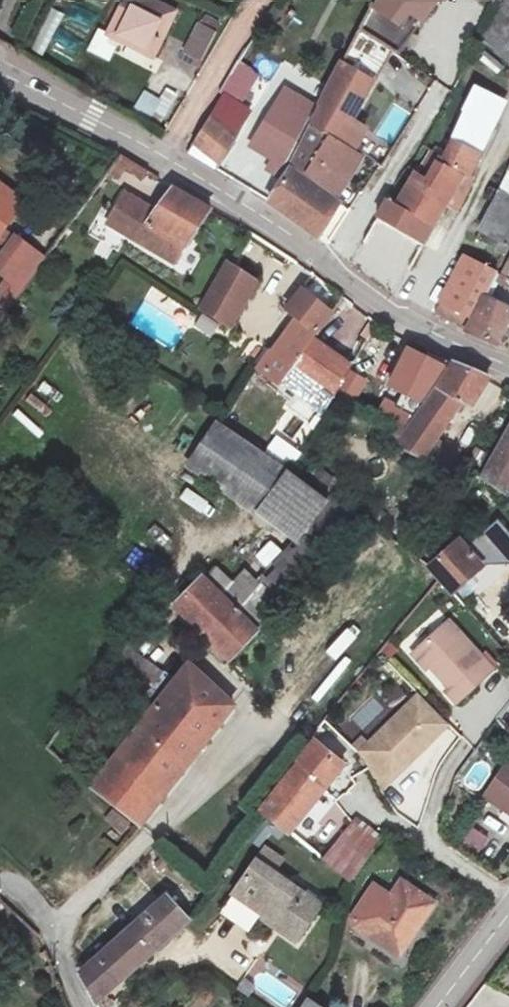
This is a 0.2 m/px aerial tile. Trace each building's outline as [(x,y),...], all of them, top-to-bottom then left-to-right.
[(148,0),(126,0),(109,34),(153,57),(174,13),(148,0)] [(352,152),(365,128),(351,120),(392,51),(397,54),(437,0),(375,0),(343,62),(320,108),(315,120),(352,152)] [(199,23),(183,54),(200,62),(216,32),(199,23)] [(269,81),(277,69),(245,50),(238,62),(269,81)] [(175,99),(144,85),(133,108),(164,123),(175,99)] [(499,100),(474,89),(463,112),(493,128),(499,100)] [(252,146),(262,132),(246,121),(243,125),(216,105),(192,144),(219,165),(239,136),(252,146)] [(397,203),(433,226),(446,204),(458,210),(473,179),(469,177),(493,128),(463,112),(451,139),(443,158),(430,151),(417,174),(415,173),(397,203)] [(293,167),(332,194),(345,175),(357,156),(352,152),(315,120),(293,167)] [(252,146),(264,153),(273,140),(262,132),(252,146)] [(264,153),(283,166),(292,153),(273,140),(264,153)] [(192,144),(186,153),(216,171),(219,165),(192,144)] [(130,160),(122,156),(121,157),(110,173),(119,179),(125,168),(130,160)] [(130,160),(125,168),(142,178),(146,171),(130,160)] [(290,170),(269,202),(294,219),(315,187),(290,170)] [(332,194),(336,197),(349,178),(345,175),(332,194)] [(500,193),(508,197),(508,175),(500,193)] [(294,219),(319,237),(330,221),(339,227),(350,211),(315,187),(294,219)] [(475,239),(505,253),(508,244),(508,197),(500,193),(489,187),(483,197),(494,204),(475,239)] [(4,231),(22,206),(0,189),(0,237),(4,231)] [(125,195),(113,215),(132,226),(126,235),(174,263),(185,246),(187,246),(210,211),(172,189),(153,215),(144,208),(145,206),(125,195)] [(389,198),(377,217),(423,244),(433,226),(397,203),(389,198)] [(132,226),(113,215),(107,224),(126,235),(132,226)] [(350,265),(395,298),(399,291),(423,244),(377,217),(350,265)] [(4,231),(0,237),(0,242),(7,248),(14,240),(4,231)] [(0,257),(0,273),(8,279),(0,289),(0,312),(3,314),(29,279),(15,268),(28,250),(14,240),(7,248),(0,257)] [(42,261),(28,250),(15,268),(29,279),(42,261)] [(505,278),(508,271),(508,254),(499,276),(505,278)] [(495,273),(464,257),(440,303),(471,321),(485,296),(495,273)] [(228,262),(201,310),(207,313),(224,325),(236,304),(241,307),(256,282),(255,278),(228,262)] [(508,287),(508,280),(499,276),(496,281),(508,287)] [(332,313),(302,290),(286,311),(296,318),(272,352),(270,351),(257,369),(280,384),(292,367),(292,366),(311,338),(312,338),(332,313)] [(508,338),(508,307),(485,296),(471,321),(440,303),(434,313),(465,331),(496,345),(501,335),(508,338)] [(236,304),(224,325),(229,328),(241,307),(236,304)] [(109,315),(99,307),(90,319),(101,327),(109,315)] [(224,325),(207,313),(198,327),(215,338),(224,325)] [(292,366),(292,367),(333,398),(333,397),(332,397),(349,369),(350,367),(312,338),(311,338),(292,366)] [(371,354),(362,349),(354,363),(352,362),(350,367),(349,369),(332,397),(333,397),(353,407),(353,406),(368,381),(358,374),(371,354)] [(488,378),(452,363),(436,388),(408,430),(398,445),(397,447),(422,458),(434,441),(462,401),(471,406),(488,378)] [(287,471),(219,425),(189,469),(255,514),(256,513),(287,471)] [(408,430),(395,425),(388,440),(398,445),(408,430)] [(482,480),(505,496),(508,490),(508,432),(482,480)] [(458,452),(434,441),(422,458),(449,471),(458,452)] [(287,471),(256,513),(297,544),(329,502),(287,471)] [(340,502),(262,584),(245,570),(232,585),(216,569),(204,580),(202,578),(174,606),(202,633),(229,661),(257,632),(361,517),(340,502)] [(267,569),(282,550),(268,540),(253,558),(267,569)] [(461,543),(431,569),(440,579),(451,592),(481,566),(461,543)] [(494,670),(449,621),(416,651),(430,667),(449,688),(445,692),(456,704),(494,670)] [(202,633),(197,639),(224,666),(229,661),(202,633)] [(124,641),(106,666),(159,703),(173,685),(129,655),(134,647),(124,641)] [(416,651),(412,654),(427,670),(430,667),(416,651)] [(159,703),(156,707),(176,724),(209,683),(189,665),(173,685),(159,703)] [(176,724),(156,707),(135,733),(91,790),(111,805),(110,805),(139,827),(166,791),(232,706),(209,683),(176,724)] [(448,724),(419,695),(370,744),(362,735),(356,741),(364,749),(362,751),(391,781),(448,724)] [(497,719),(508,733),(508,705),(497,719)] [(329,715),(324,720),(335,731),(341,724),(329,715)] [(298,760),(300,761),(261,810),(289,834),(305,814),(305,815),(328,787),(327,786),(343,766),(315,740),(298,760)] [(356,741),(352,746),(360,753),(362,751),(364,749),(356,741)] [(362,751),(360,753),(363,756),(382,789),(391,781),(362,751)] [(484,796),(508,814),(508,761),(508,760),(484,796)] [(111,810),(107,816),(124,830),(129,824),(111,810)] [(359,813),(352,823),(377,841),(385,829),(384,829),(383,829),(359,813)] [(352,823),(339,839),(365,859),(377,841),(352,823)] [(339,839),(322,860),(350,883),(365,859),(339,839)] [(265,848),(256,861),(273,873),(281,860),(265,848)] [(273,873),(256,861),(233,894),(266,917),(264,920),(295,942),(320,905),(273,873)] [(435,903),(401,881),(394,892),(385,886),(357,928),(365,935),(394,954),(414,925),(419,927),(435,903)] [(266,917),(233,894),(228,903),(260,925),(264,920),(266,917)] [(168,896),(80,974),(95,1005),(153,950),(168,938),(187,920),(168,896)] [(419,927),(414,925),(394,954),(399,957),(419,927)]
